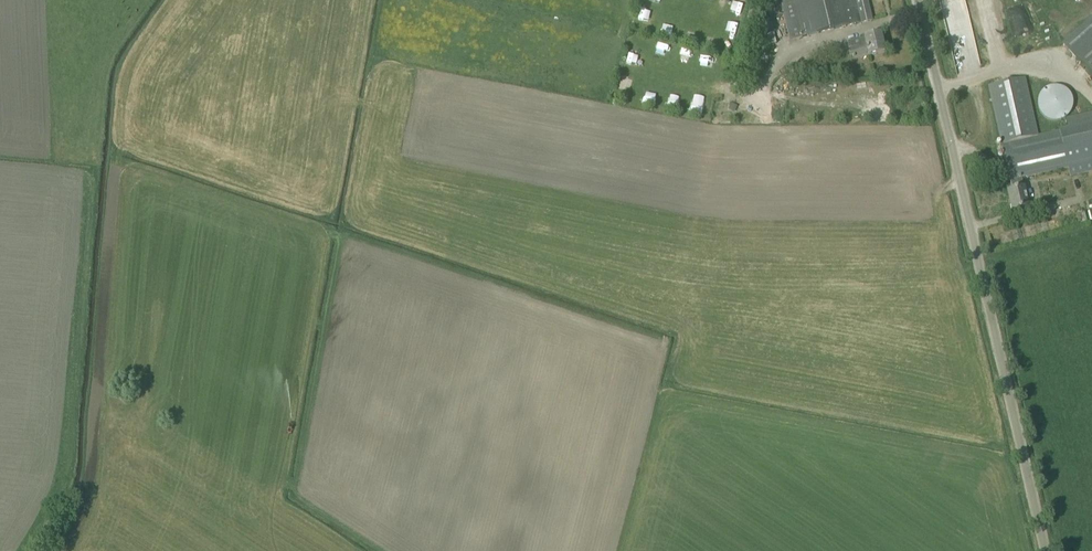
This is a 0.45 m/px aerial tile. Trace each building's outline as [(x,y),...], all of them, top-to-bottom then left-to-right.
[(789,40),(872,20),(867,0),(786,0),(779,2),(789,40)] [(650,24),(653,11),(641,8),(637,21),(650,24)] [(783,18),(777,20),(779,30),(786,29),(783,18)] [(1063,45),(1091,78),(1091,20),(1063,45)] [(682,40),(696,43),(698,30),(685,27),(682,40)] [(880,34),(864,38),(866,46),(854,49),(856,59),(868,56),(869,56),(872,69),(887,65),(884,53),(882,42),(884,42),(883,34),(880,34)] [(624,65),(636,68),(639,56),(628,52),(624,65)] [(704,64),(712,65),(713,57),(705,56),(704,64)] [(782,72),(773,87),(781,92),(791,77),(782,72)] [(632,88),(632,78),(622,77),(621,87),(632,88)] [(1001,144),(1002,144),(1001,142),(1037,134),(1025,78),(989,86),(1001,144)] [(1063,119),(1064,118),(1064,117),(1065,117),(1066,116),(1067,115),(1068,114),(1069,112),(1070,111),(1070,109),(1071,108),(1071,106),(1072,105),(1072,103),(1072,102),(1071,100),(1071,99),(1071,97),(1070,96),(1069,94),(1068,93),(1067,92),(1066,91),(1065,90),(1064,89),(1063,88),(1061,87),(1060,86),(1058,86),(1057,86),(1055,85),(1054,85),(1052,85),(1051,86),(1049,86),(1048,86),(1046,87),(1045,88),(1044,89),(1042,90),(1041,91),(1040,92),(1039,93),(1038,94),(1038,96),(1037,97),(1037,99),(1036,100),(1036,102),(1036,103),(1036,105),(1036,106),(1037,108),(1037,109),(1038,111),(1038,112),(1039,113),(1040,115),(1041,116),(1042,117),(1044,118),(1045,119),(1046,119),(1048,120),(1049,120),(1051,121),(1052,121),(1054,121),(1055,121),(1057,121),(1058,120),(1060,120),(1061,119),(1063,119)] [(653,104),(656,96),(646,92),(643,101),(653,104)] [(1002,144),(1009,181),(1010,180),(1012,190),(1007,191),(1012,212),(1028,208),(1021,178),(1068,168),(1069,175),(1091,170),(1091,118),(1091,111),(1065,117),(1064,117),(1064,118),(1066,128),(1037,134),(1001,142),(1002,144)]
